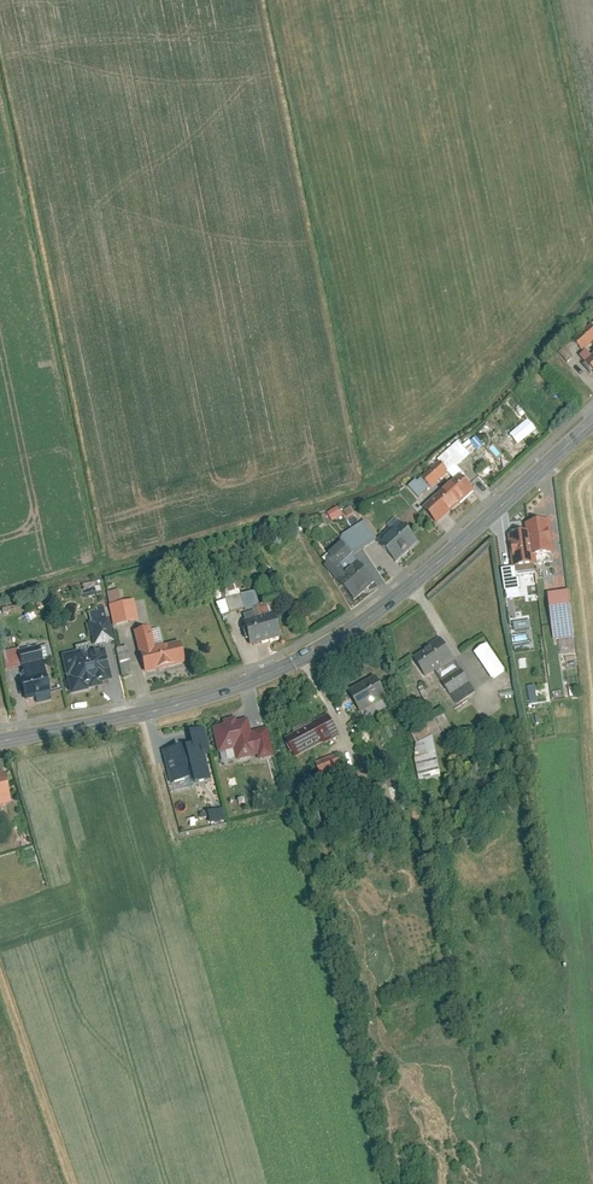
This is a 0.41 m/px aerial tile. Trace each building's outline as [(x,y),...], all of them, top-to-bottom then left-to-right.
[(572,342),(580,351),(592,340),(592,327),(591,325),(572,342)] [(584,362),(592,372),(592,354),(584,362)] [(527,420),(510,435),(518,445),(536,430),(527,420)] [(439,462),(421,478),(429,487),(447,471),(439,462)] [(460,476),(422,508),(435,523),(473,490),(460,476)] [(332,521),(342,515),(338,507),(327,513),(332,521)] [(400,520),(376,540),(394,561),(418,541),(400,520)] [(546,520),(524,523),(526,533),(510,535),(514,568),(531,566),(530,556),(550,554),(546,520)] [(321,559),(351,596),(373,579),(342,542),(321,559)] [(83,597),(99,595),(98,583),(81,585),(83,597)] [(251,592),(215,602),(222,616),(255,606),(251,592)] [(568,592),(547,595),(554,639),(575,636),(568,592)] [(46,600),(50,607),(61,601),(58,594),(46,600)] [(524,597),(506,600),(510,624),(528,622),(524,597)] [(133,600),(109,605),(114,626),(138,621),(133,600)] [(93,646),(112,642),(105,606),(96,608),(96,611),(86,613),(93,646)] [(272,612),(243,620),(250,645),(279,637),(272,612)] [(149,628),(133,632),(143,674),(184,665),(178,641),(154,647),(149,628)] [(451,658),(439,639),(411,656),(423,675),(451,658)] [(487,644),(473,653),(493,681),(506,672),(487,644)] [(126,646),(117,648),(122,676),(132,674),(126,646)] [(38,647),(4,655),(7,670),(41,662),(38,647)] [(103,652),(67,662),(74,688),(110,678),(103,652)] [(459,668),(439,681),(447,693),(467,681),(459,668)] [(33,671),(34,674),(20,677),(25,699),(48,694),(43,669),(33,671)] [(378,678),(349,693),(358,710),(386,694),(378,678)] [(537,703),(536,686),(529,687),(529,704),(537,703)] [(328,714),(282,739),(292,757),(338,732),(328,714)] [(249,719),(212,727),(218,754),(234,751),(236,760),(258,755),(259,761),(275,757),(268,727),(251,730),(249,719)] [(421,781),(441,777),(433,739),(413,743),(421,781)] [(190,787),(210,783),(202,745),(162,753),(170,787),(189,783),(190,787)] [(337,755),(315,762),(320,777),(342,769),(337,755)] [(10,803),(3,773),(0,773),(0,805),(10,803)] [(206,813),(209,826),(225,822),(222,809),(206,813)]
